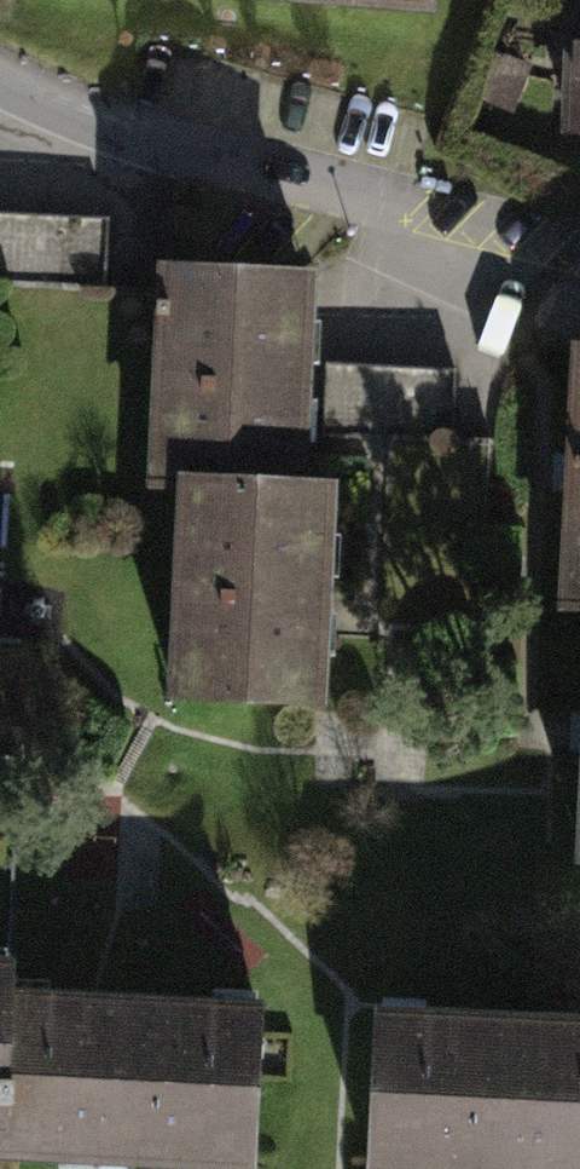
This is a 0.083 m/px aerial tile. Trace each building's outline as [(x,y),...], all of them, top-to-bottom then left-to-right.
[(318,285),(169,278),(159,493),(190,494),(308,499),(318,285)] [(308,499),(190,494),(181,709),(329,715),(339,501),(308,499)] [(0,968),(0,1125),(17,1126),(23,998),(24,969),(0,968)] [(271,1009),(23,998),(17,1126),(16,1154),(264,1165),(271,1009)] [(385,1022),(379,1168),(579,1168),(579,1030),(385,1022)]
